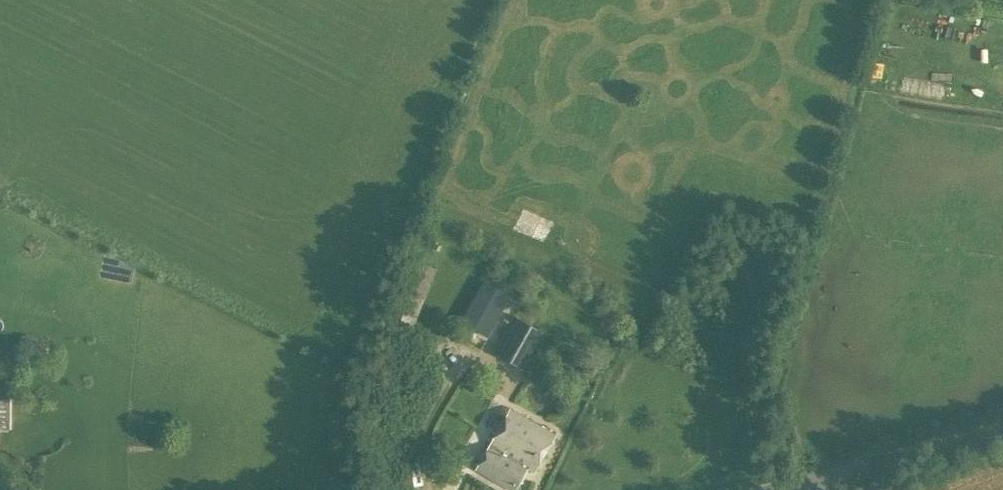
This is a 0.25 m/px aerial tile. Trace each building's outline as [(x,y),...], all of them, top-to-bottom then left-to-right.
[(483,281),(459,323),(486,338),(510,296),(483,281)] [(603,313),(598,324),(611,330),(616,319),(603,313)] [(548,336),(516,317),(497,351),(529,370),(548,336)] [(556,434),(511,408),(476,469),(512,489),(515,489),(528,468),(534,472),(556,434)] [(778,429),(786,427),(784,421),(776,424),(778,429)]
